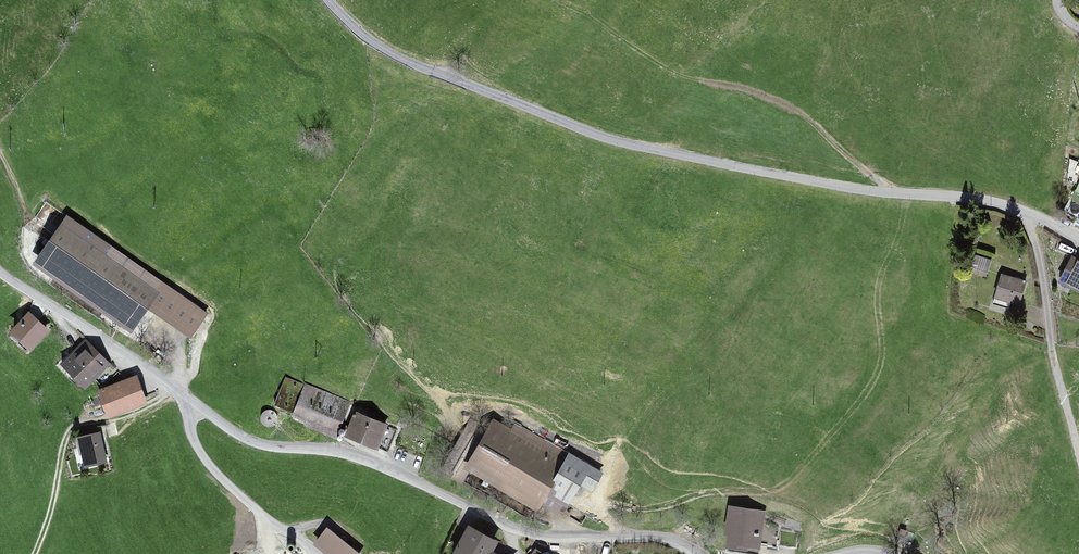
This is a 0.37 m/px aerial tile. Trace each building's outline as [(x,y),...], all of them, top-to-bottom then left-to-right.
[(1068,202),(1078,207),(1078,178),(1068,202)] [(70,219),(41,263),(139,328),(153,307),(193,334),(208,310),(70,219)] [(991,263),(973,258),(970,273),(987,278),(991,263)] [(1072,260),(1056,287),(1078,300),(1078,299),(1078,264),(1072,260)] [(1025,286),(998,278),(990,307),(1017,315),(1025,286)] [(37,312),(16,332),(37,354),(58,335),(37,312)] [(83,341),(67,366),(98,386),(114,361),(83,341)] [(305,385),(285,377),(273,404),(293,412),(290,419),(342,441),(344,436),(355,410),(357,404),(306,382),(305,385)] [(386,422),(355,410),(344,436),(376,448),(386,422)] [(520,424),(510,440),(474,419),(445,467),(464,478),(471,466),(535,504),(543,491),(564,503),(577,483),(590,491),(601,473),(520,424)] [(104,433),(82,437),(89,467),(110,462),(104,433)] [(760,513),(734,510),(729,551),(755,553),(760,513)] [(473,527),(457,553),(502,553),(506,547),(473,527)] [(333,529),(321,544),(333,553),(362,553),(333,529)]
